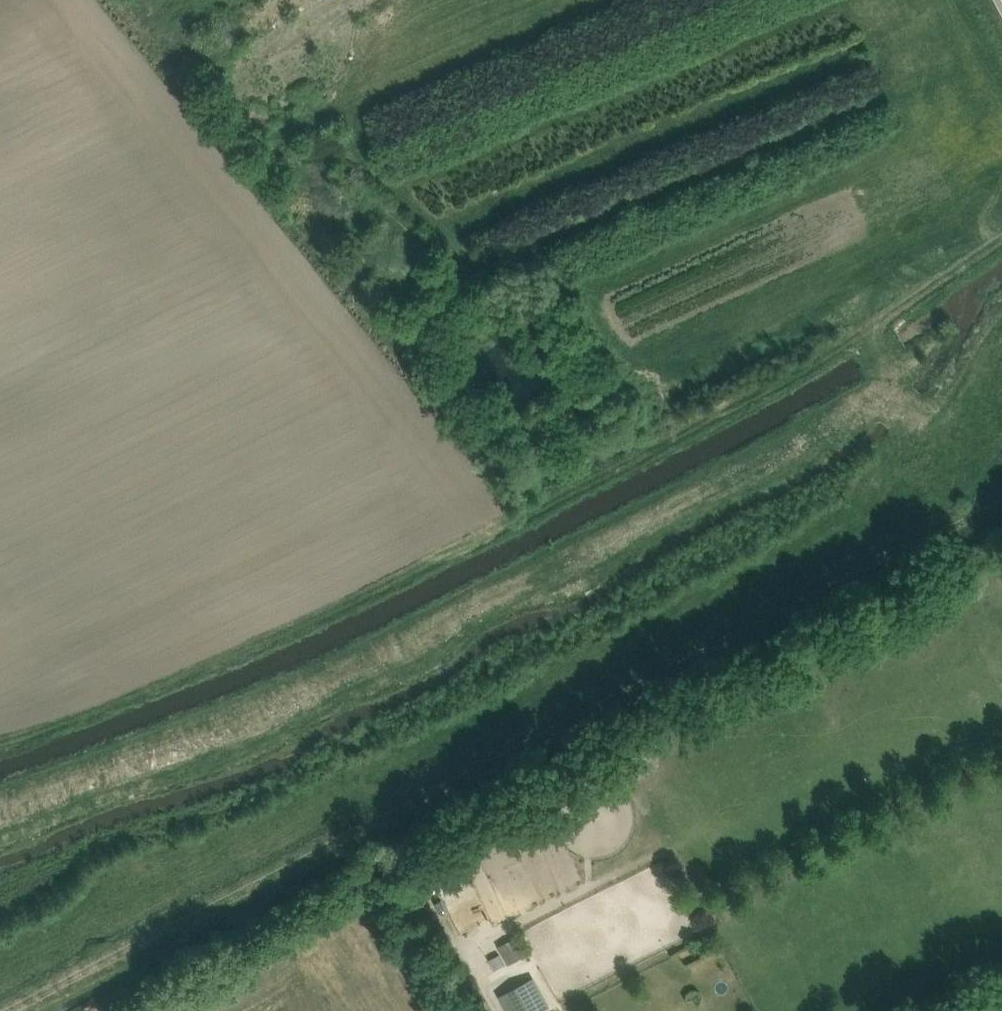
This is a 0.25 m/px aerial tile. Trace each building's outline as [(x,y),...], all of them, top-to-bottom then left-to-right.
[(454,869),(443,848),(424,857),(434,879),(454,869)] [(508,963),(528,954),(518,935),(499,945),(508,963)] [(495,947),(477,957),(481,964),(499,954),(495,947)] [(500,955),(489,960),(494,970),(505,964),(500,955)] [(550,1005),(534,977),(499,995),(507,1010),(539,1010),(550,1005)]
